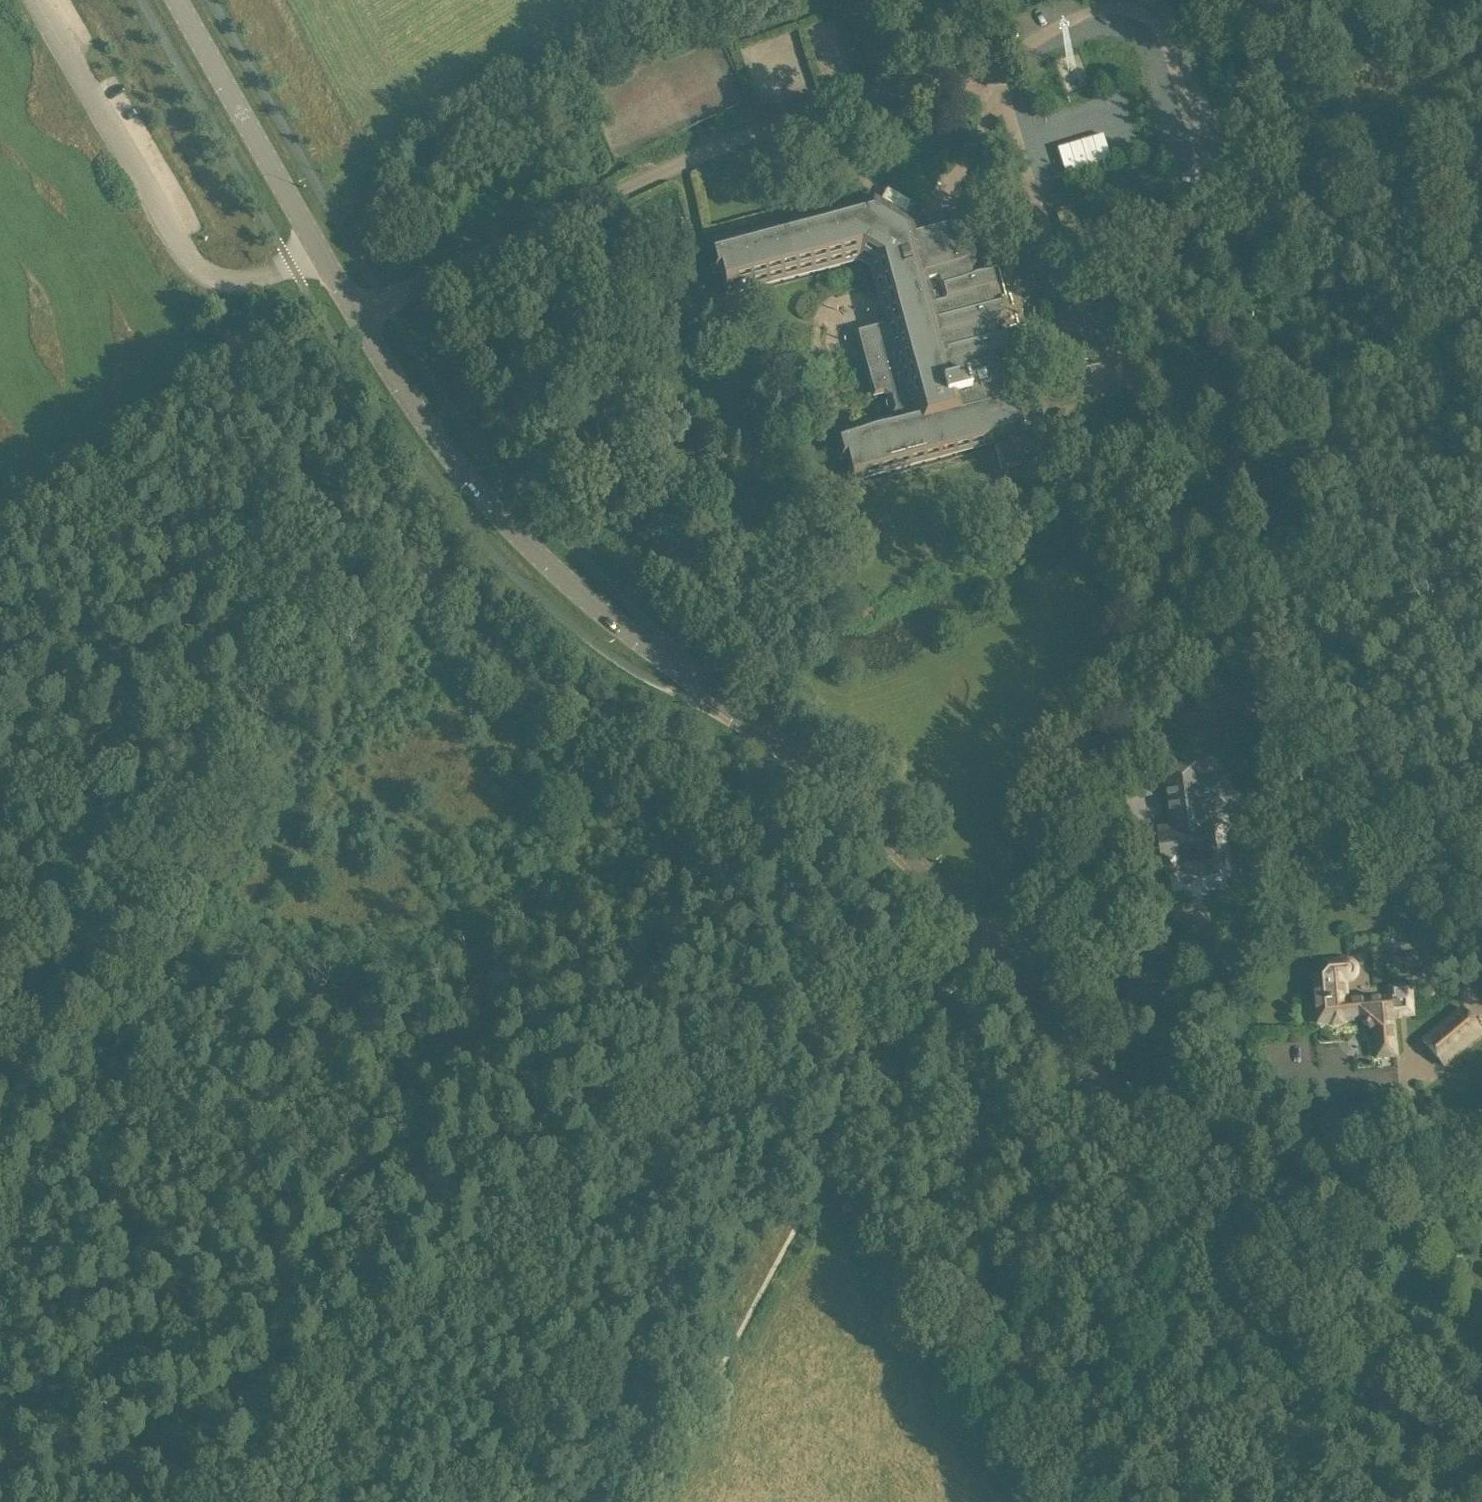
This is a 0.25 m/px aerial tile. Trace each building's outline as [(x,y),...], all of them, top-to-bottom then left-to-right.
[(888,326),(858,334),(874,395),(889,391),(897,421),(836,438),(842,458),(847,457),(853,479),(1002,439),(1003,443),(994,445),(1001,470),(1031,462),(1025,442),(1031,440),(1029,432),(1042,428),(1042,427),(1023,432),(1012,390),(1007,391),(999,361),(1008,359),(1000,329),(1005,327),(989,267),(975,271),(961,218),(919,230),(872,203),(708,247),(715,272),(720,270),(726,293),(859,257),(872,265),(888,326)] [(1206,814),(1234,811),(1229,773),(1196,777),(1193,758),(1162,762),(1169,819),(1171,819),(1175,819),(1176,830),(1161,832),(1164,851),(1160,851),(1162,867),(1165,866),(1166,871),(1196,868),(1197,875),(1218,872),(1212,826),(1207,827),(1206,814)] [(1313,971),(1318,1025),(1330,1024),(1333,1027),(1343,1026),(1346,1023),(1365,1021),(1365,1022),(1373,1029),(1375,1029),(1377,1060),(1397,1058),(1393,1013),(1408,1011),(1406,985),(1391,987),(1392,999),(1340,1003),(1338,981),(1347,980),(1353,976),(1355,967),(1351,960),(1344,958),(1336,959),(1324,960),(1313,971)] [(1441,1065),(1481,1035),(1481,1031),(1463,1006),(1420,1037),(1441,1065)]
